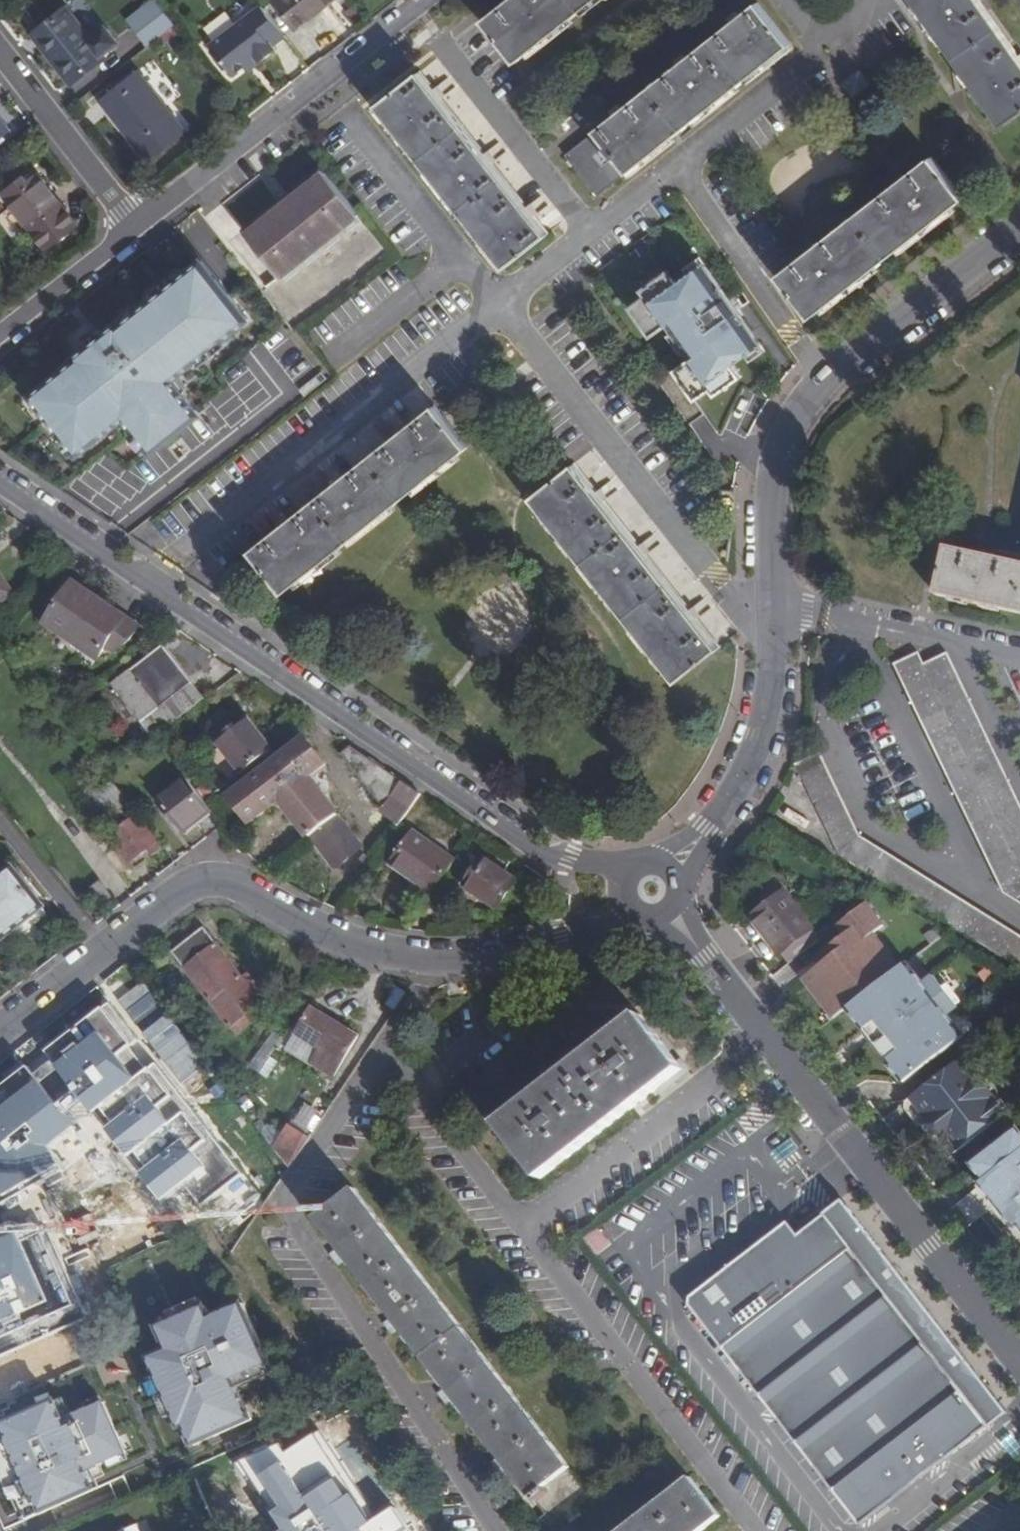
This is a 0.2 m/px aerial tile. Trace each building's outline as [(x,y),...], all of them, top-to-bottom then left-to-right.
[(253,57),(269,44),(266,40),(278,31),(255,0),(252,0),(204,39),(228,70),(239,61),(250,52),(253,57)] [(273,3),(295,30),(332,0),(276,0),(273,3)] [(481,21),(515,63),(595,0),(508,0),(481,21)] [(1007,124),(1019,114),(1019,58),(978,0),(917,0),(1007,124)] [(789,45),(757,5),(565,155),(596,196),(789,45)] [(174,26),(159,6),(131,30),(146,49),(174,26)] [(35,37),(63,15),(61,12),(29,37),(71,90),(102,65),(100,62),(73,84),(35,37)] [(63,15),(35,37),(73,84),(100,62),(97,59),(108,49),(95,34),(85,43),(63,15)] [(242,66),(253,57),(250,52),(239,61),(242,66)] [(858,70),(842,83),(853,96),(869,83),(858,70)] [(135,72),(99,101),(149,163),(185,135),(135,72)] [(372,108),(500,271),(541,238),(413,74),(372,108)] [(1,125),(7,132),(0,138),(0,144),(18,130),(9,119),(1,125)] [(777,277),(809,318),(965,199),(934,158),(777,277)] [(242,228),(248,235),(274,214),(272,212),(298,191),(300,193),(325,174),(320,166),(242,228)] [(280,276),(358,214),(325,174),(300,193),(298,191),(272,212),(274,214),(248,235),(279,274),(280,276)] [(18,184),(2,197),(45,251),(75,227),(36,178),(27,186),(22,190),(18,184)] [(22,180),(18,184),(22,190),(27,186),(22,180)] [(247,322),(201,263),(118,327),(116,325),(75,358),(76,360),(30,396),(77,455),(124,419),(151,453),(198,416),(171,382),(247,322)] [(658,381),(688,424),(704,413),(694,399),(736,370),(731,364),(759,344),(702,264),(675,283),(670,277),(631,306),(651,335),(667,324),(691,358),(658,381)] [(435,405),(252,547),(284,589),(468,446),(435,405)] [(573,461),(533,493),(677,676),(717,643),(573,461)] [(956,553),(946,598),(1019,615),(1019,568),(956,553)] [(71,580),(42,621),(93,656),(104,642),(111,648),(127,637),(137,624),(71,580)] [(9,594),(0,581),(0,601),(9,594)] [(158,740),(210,698),(166,644),(114,685),(158,740)] [(905,668),(1008,889),(1019,896),(1019,791),(958,658),(936,669),(930,656),(905,668)] [(250,714),(219,744),(250,777),(282,747),(250,714)] [(232,795),(257,830),(290,807),(338,873),(372,849),(324,782),(342,769),(318,734),(232,795)] [(827,845),(830,851),(842,858),(1019,969),(1019,936),(852,830),(813,750),(798,760),(790,764),(827,845)] [(105,774),(103,772),(78,793),(95,813),(108,804),(120,819),(133,809),(105,774)] [(384,810),(411,830),(433,801),(406,781),(384,810)] [(208,808),(203,801),(187,782),(160,803),(180,829),(208,808)] [(780,807),(776,814),(794,824),(798,818),(780,807)] [(208,808),(180,829),(185,835),(213,814),(208,808)] [(136,816),(108,837),(129,863),(147,848),(151,852),(160,845),(136,816)] [(416,829),(392,866),(448,901),(458,885),(504,914),(526,879),(478,848),(469,863),(416,829)] [(0,879),(0,933),(4,938),(44,908),(14,868),(0,879)] [(766,902),(749,916),(777,952),(784,947),(793,958),(817,939),(772,879),(758,890),(766,902)] [(850,1006),(897,969),(870,935),(880,926),(863,904),(836,924),(846,936),(825,952),(831,959),(823,965),(809,976),(839,1014),(845,1010),(850,1006)] [(204,926),(171,950),(228,1025),(260,1001),(251,988),(254,985),(246,974),(242,977),(204,926)] [(784,947),(777,952),(787,963),(793,958),(784,947)] [(825,952),(818,958),(823,965),(831,959),(825,952)] [(876,1039),(907,1078),(922,1067),(962,1036),(946,1016),(958,1006),(934,976),(921,985),(904,963),(897,969),(850,1006),(868,1028),(875,1023),(883,1033),(876,1039)] [(308,1003),(292,1031),(317,1047),(309,1062),(332,1075),(357,1034),(308,1003)] [(903,1082),(907,1078),(876,1039),(883,1033),(875,1023),(868,1028),(850,1006),(845,1010),(903,1082)] [(639,1012),(499,1120),(543,1175),(682,1067),(639,1012)] [(144,1020),(132,1031),(119,1018),(94,1041),(145,1096),(182,1062),(144,1020)] [(962,1057),(902,1103),(920,1126),(927,1122),(952,1155),(1006,1112),(962,1057)] [(39,1091),(46,1102),(33,1110),(47,1132),(64,1122),(72,1134),(118,1107),(89,1060),(39,1091)] [(308,1104),(295,1123),(314,1136),(327,1117),(308,1104)] [(13,1194),(54,1162),(18,1115),(0,1129),(0,1177),(13,1194)] [(287,1166),(309,1135),(287,1121),(271,1146),(277,1153),(286,1165),(287,1166)] [(1019,1224),(1019,1131),(1019,1130),(1001,1144),(975,1164),(986,1180),(992,1175),(1004,1190),(994,1198),(1016,1227),(1019,1224)] [(982,1183),(994,1198),(1004,1190),(992,1175),(986,1180),(982,1183)] [(357,1185),(315,1218),(529,1496),(571,1464),(357,1185)] [(689,1304),(860,1524),(987,1426),(954,1383),(974,1367),(843,1199),(798,1233),(788,1220),(690,1297),(689,1304)] [(71,1274),(129,1257),(113,1206),(56,1223),(71,1274)] [(597,1227),(585,1236),(591,1244),(603,1236),(597,1227)] [(143,1281),(161,1321),(214,1297),(205,1279),(180,1291),(169,1268),(143,1281)] [(172,1355),(155,1362),(184,1431),(189,1429),(197,1448),(254,1424),(236,1384),(271,1369),(244,1308),(210,1323),(205,1312),(161,1331),(172,1355)] [(0,1426),(0,1472),(12,1499),(17,1496),(27,1518),(98,1488),(90,1471),(126,1456),(102,1400),(66,1416),(60,1401),(0,1426)] [(318,1530),(334,1530),(361,1518),(325,1440),(284,1459),(318,1530)] [(272,1458),(250,1467),(266,1506),(288,1497),(272,1458)] [(688,1478),(617,1530),(699,1530),(718,1516),(688,1478)]
